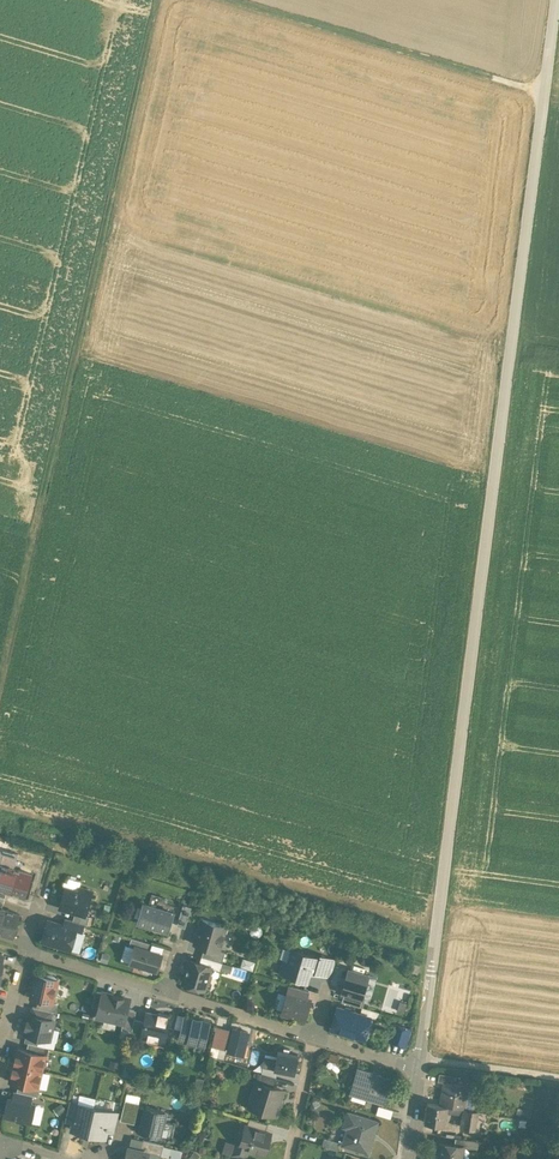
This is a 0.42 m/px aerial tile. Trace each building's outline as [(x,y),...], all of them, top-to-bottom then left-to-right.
[(0,848),(0,864),(13,868),(18,853),(0,848)] [(0,864),(0,889),(6,891),(25,897),(32,873),(13,868),(0,864)] [(79,887),(77,891),(65,887),(60,904),(62,904),(63,907),(63,908),(75,912),(84,915),(85,914),(92,891),(79,887)] [(173,913),(143,904),(138,922),(167,931),(173,913)] [(191,907),(183,904),(177,925),(185,927),(191,907)] [(0,908),(0,933),(13,937),(20,914),(1,908),(0,908)] [(84,915),(75,912),(72,920),(85,923),(87,924),(89,916),(85,914),(84,915)] [(72,920),(66,918),(64,925),(76,928),(75,930),(82,932),(85,923),(72,920)] [(225,926),(202,919),(195,944),(204,947),(217,951),(220,943),(221,943),(224,934),(222,934),(225,926)] [(64,925),(48,920),(42,941),(69,949),(75,930),(76,928),(64,925)] [(152,944),(131,937),(129,946),(134,947),(135,946),(150,951),(152,944)] [(150,951),(135,946),(134,947),(130,962),(156,970),(161,954),(150,951)] [(217,951),(204,947),(201,956),(222,962),(225,953),(217,951)] [(319,958),(292,950),(288,961),(284,960),(280,972),(296,977),(296,978),(306,981),(309,971),(315,973),(319,958)] [(334,959),(321,955),(319,958),(315,973),(329,977),(334,959)] [(222,962),(201,956),(199,963),(211,967),(210,967),(220,970),(222,962)] [(199,963),(190,960),(183,983),(204,989),(206,982),(208,983),(210,975),(208,975),(210,967),(211,967),(199,963)] [(420,965),(413,963),(410,971),(417,973),(420,965)] [(368,975),(349,969),(342,992),(344,993),(361,998),(368,975)] [(45,976),(35,974),(30,997),(39,1000),(53,1003),(54,996),(56,994),(57,992),(57,988),(57,986),(58,979),(56,979),(56,978),(53,976),(51,975),(48,975),(45,975),(45,976)] [(309,991),(290,986),(288,993),(306,998),(309,991)] [(102,993),(95,991),(92,1006),(99,1008),(102,993)] [(126,998),(102,993),(99,1008),(97,1016),(123,1022),(124,1022),(127,1008),(128,1003),(126,998)] [(306,998),(288,993),(282,1013),(303,1020),(310,999),(306,998)] [(361,998),(344,993),(341,1001),(362,1007),(365,999),(361,998)] [(53,1003),(39,1000),(37,1008),(52,1011),(56,1012),(57,1004),(53,1003)] [(37,1008),(32,1007),(30,1015),(50,1019),(52,1011),(37,1008)] [(369,1017),(337,1007),(331,1028),(363,1038),(369,1017)] [(136,1011),(127,1008),(124,1022),(123,1022),(121,1029),(131,1032),(134,1019),(136,1011)] [(158,1015),(147,1012),(144,1022),(141,1037),(150,1039),(156,1036),(164,1038),(169,1018),(167,1017),(168,1015),(158,1013),(158,1015)] [(30,1015),(29,1015),(28,1020),(27,1020),(25,1028),(26,1028),(25,1034),(49,1040),(54,1020),(50,1019),(30,1015)] [(210,1023),(184,1017),(179,1039),(204,1045),(210,1023)] [(144,1022),(134,1019),(131,1032),(129,1040),(140,1043),(141,1037),(144,1022)] [(409,1029),(395,1025),(390,1040),(405,1045),(409,1029)] [(227,1050),(231,1030),(216,1027),(211,1047),(227,1050)] [(247,1031),(232,1028),(231,1030),(227,1050),(235,1052),(235,1054),(243,1056),(245,1047),(243,1047),(247,1031)] [(49,1047),(28,1043),(26,1051),(44,1055),(44,1056),(47,1056),(49,1047)] [(292,1050),(284,1048),(283,1051),(278,1051),(276,1060),(274,1070),(277,1070),(294,1074),(298,1054),(291,1053),(292,1050)] [(26,1051),(18,1049),(14,1065),(40,1071),(44,1056),(44,1055),(26,1051)] [(276,1060),(264,1058),(261,1073),(276,1078),(277,1070),(274,1070),(276,1060)] [(40,1071),(14,1065),(10,1081),(18,1083),(37,1088),(37,1087),(40,1071)] [(390,1079),(358,1069),(350,1093),(383,1103),(390,1079)] [(261,1073),(258,1083),(273,1087),(276,1078),(261,1073)] [(455,1076),(439,1073),(437,1082),(444,1083),(445,1082),(454,1083),(455,1076)] [(258,1083),(256,1082),(251,1098),(257,1100),(255,1109),(275,1115),(278,1106),(277,1106),(282,1090),(258,1083)] [(454,1083),(445,1082),(444,1083),(441,1105),(447,1106),(463,1108),(467,1085),(454,1083)] [(37,1088),(18,1083),(16,1092),(32,1095),(37,1096),(40,1088),(37,1087),(37,1088)] [(16,1092),(15,1091),(13,1100),(30,1103),(32,1095),(16,1092)] [(13,1100),(8,1098),(4,1116),(16,1118),(17,1121),(21,1122),(23,1120),(30,1122),(34,1104),(30,1103),(13,1100)] [(138,1103),(125,1100),(123,1108),(137,1111),(138,1103)] [(77,1104),(69,1102),(65,1120),(73,1121),(77,1104)] [(94,1107),(77,1103),(77,1104),(73,1121),(71,1129),(88,1133),(94,1107)] [(441,1105),(427,1103),(424,1122),(445,1125),(446,1113),(447,1106),(441,1105)] [(392,1110),(379,1106),(376,1114),(390,1118),(392,1110)] [(463,1108),(447,1106),(446,1113),(462,1115),(463,1108)] [(111,1111),(94,1107),(88,1133),(105,1137),(111,1111)] [(137,1111),(123,1108),(121,1119),(134,1122),(137,1111)] [(165,1112),(145,1108),(139,1131),(160,1136),(165,1112)] [(477,1111),(466,1109),(463,1128),(474,1130),(477,1111)] [(111,1111),(107,1129),(114,1131),(119,1113),(111,1111)] [(377,1121),(348,1112),(343,1126),(347,1127),(342,1144),(366,1152),(372,1133),(373,1134),(377,1121)] [(264,1132),(267,1124),(249,1119),(247,1126),(264,1132)] [(247,1126),(246,1126),(240,1145),(240,1146),(248,1149),(264,1154),(270,1133),(264,1132),(247,1126)] [(339,1143),(325,1138),(323,1146),(337,1150),(339,1143)] [(478,1141),(455,1138),(454,1145),(463,1147),(477,1149),(478,1141)] [(163,1145),(142,1140),(140,1150),(148,1152),(161,1155),(163,1145)] [(438,1143),(438,1148),(436,1148),(435,1156),(437,1156),(436,1158),(462,1158),(463,1147),(454,1145),(438,1143)] [(248,1149),(240,1146),(240,1145),(239,1145),(234,1148),(232,1154),(245,1158),(248,1149)] [(128,1147),(125,1158),(146,1158),(148,1152),(140,1150),(128,1147)]
